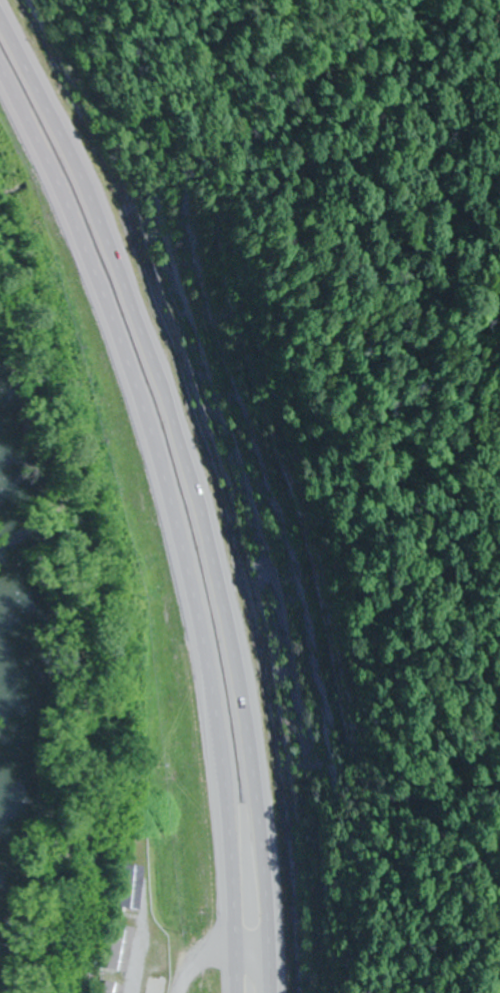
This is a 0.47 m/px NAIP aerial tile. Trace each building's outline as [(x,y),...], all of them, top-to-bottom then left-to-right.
[(120,909),(142,910),(143,860),(122,859),(120,909)] [(139,933),(119,930),(114,969),(134,971),(139,933)]
